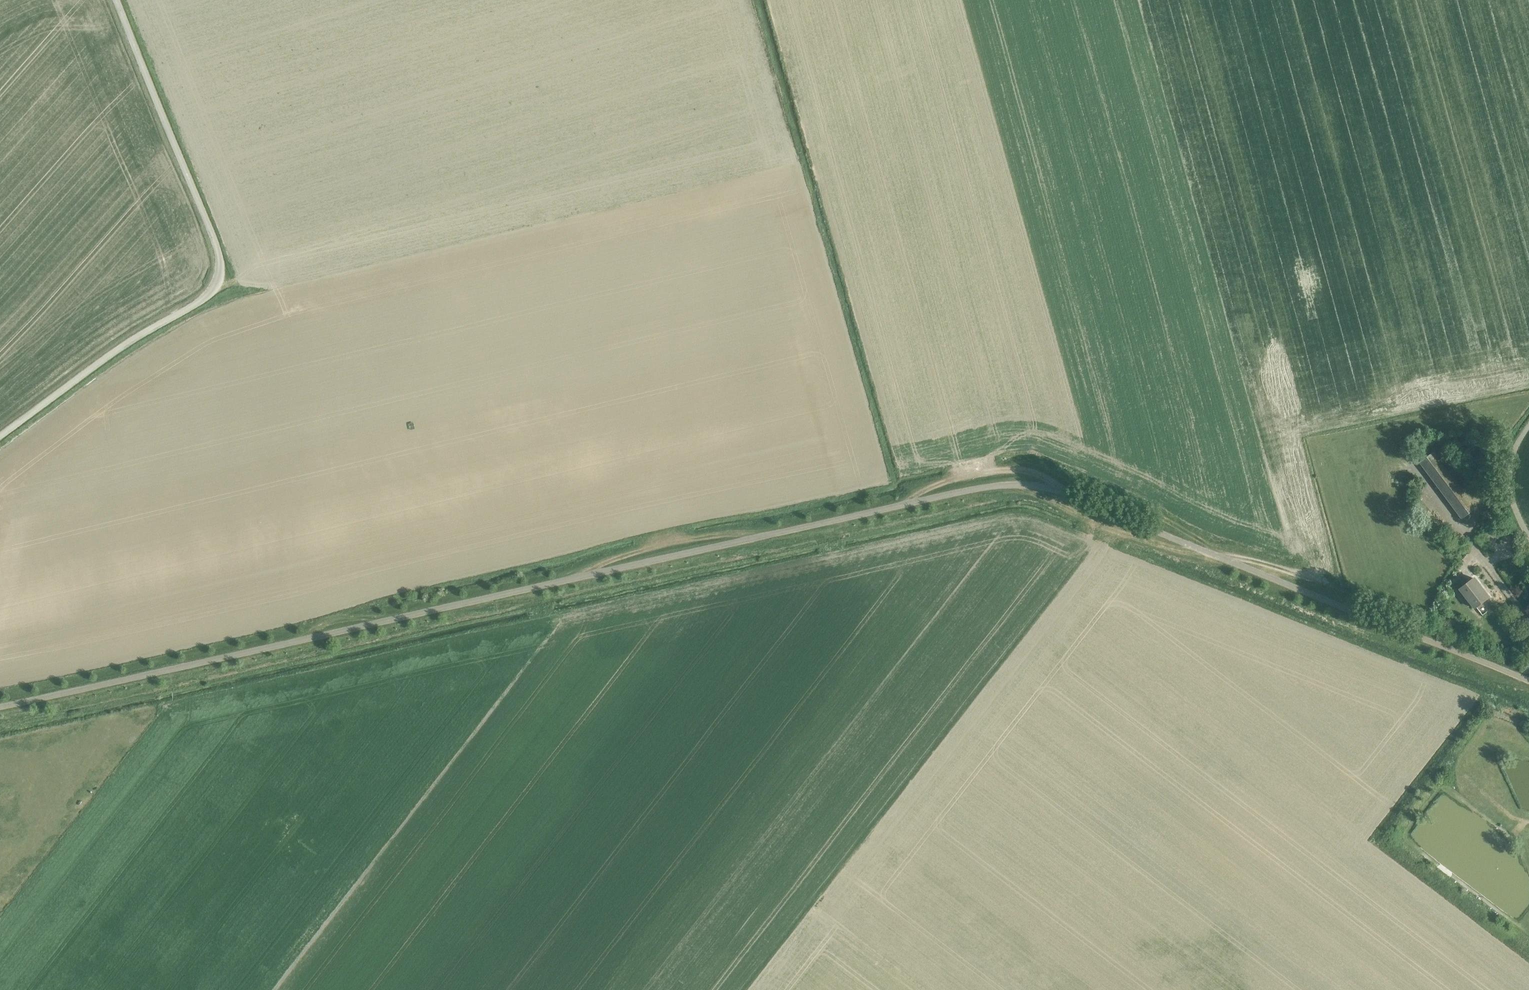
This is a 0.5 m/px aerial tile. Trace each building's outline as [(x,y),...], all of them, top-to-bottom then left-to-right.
[(1461,519),(1475,508),(1433,452),(1419,463),(1461,519)] [(1491,598),(1475,578),(1459,590),(1475,610),(1491,598)]
